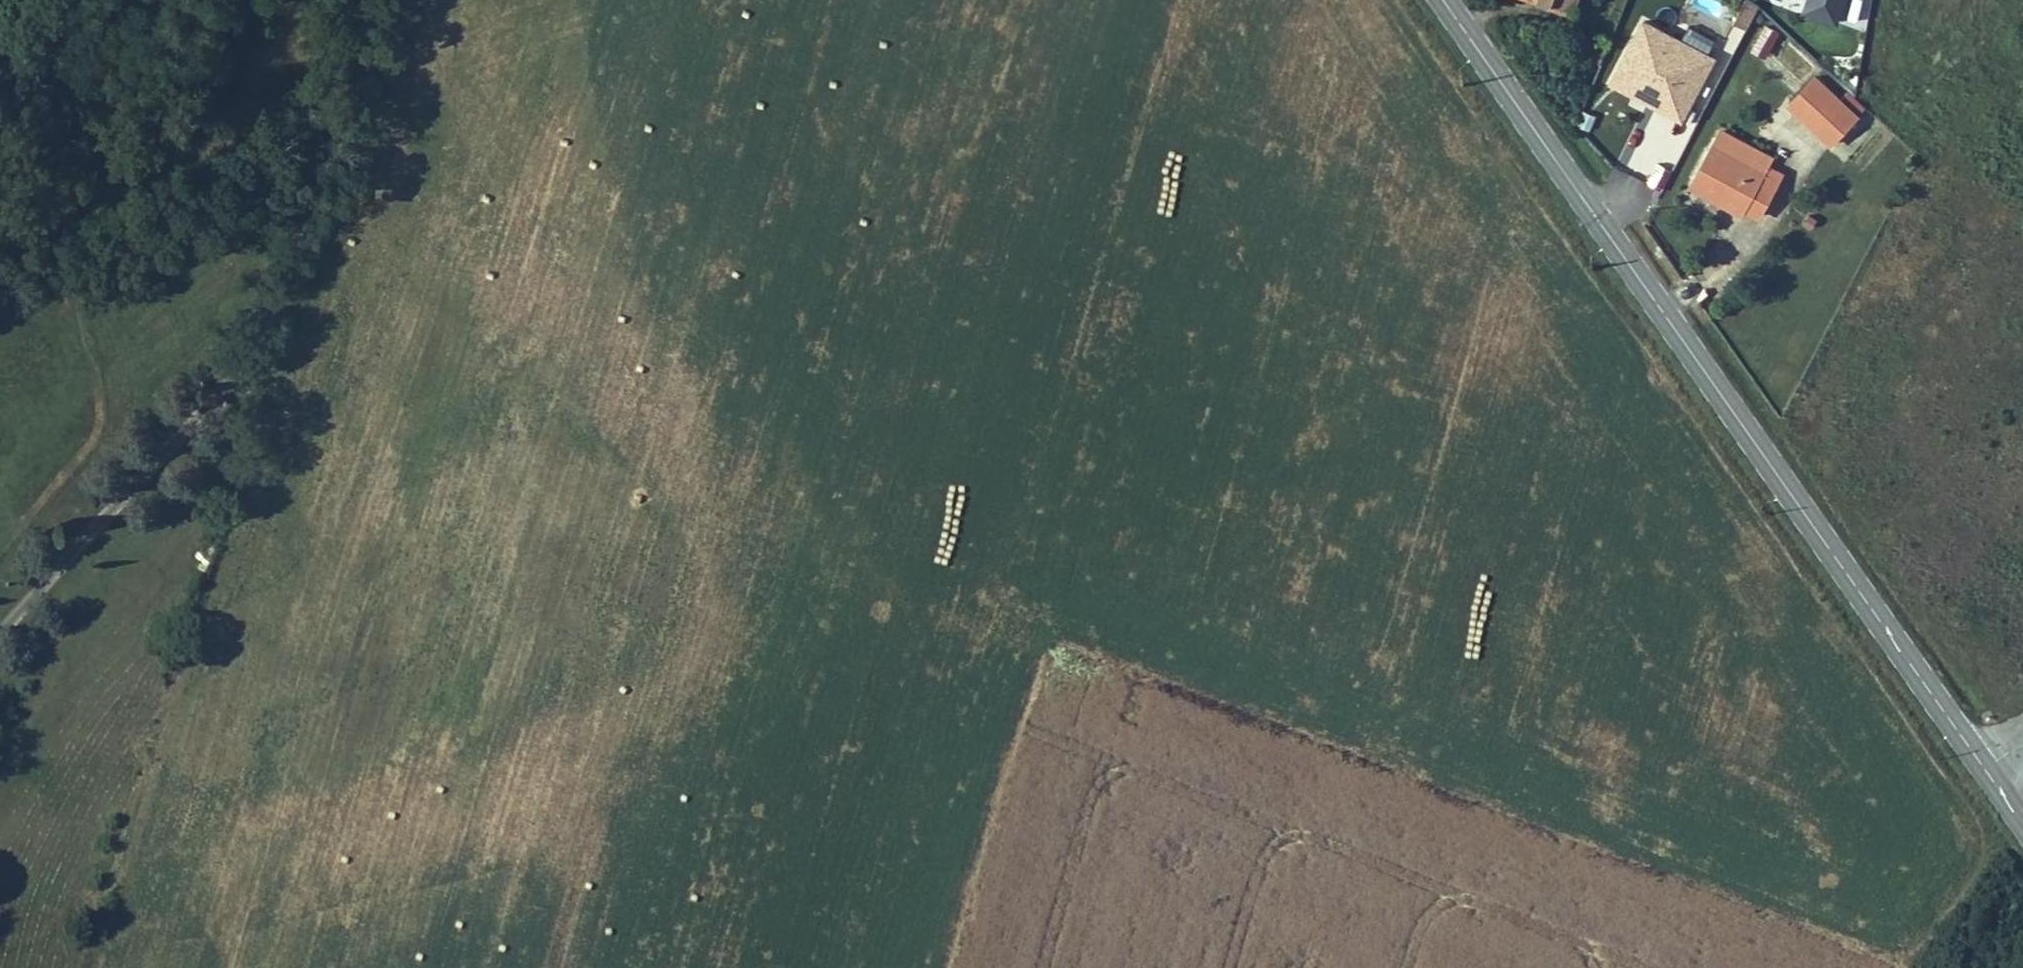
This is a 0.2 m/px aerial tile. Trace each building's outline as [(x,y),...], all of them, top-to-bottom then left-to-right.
[(1839,22),(1845,0),(1781,0),(1779,7),(1839,22)] [(1664,163),(1715,52),(1637,16),(1606,84),(1646,103),(1617,167),(1661,188),(1671,166),(1664,163)] [(1769,81),(1817,114),(1838,84),(1790,50),(1769,81)] [(1751,126),(1702,101),(1694,117),(1743,142),(1747,135),(1751,126)] [(1747,135),(1743,142),(1694,117),(1676,153),(1724,179),(1740,187),(1763,143),(1747,135)] [(1724,179),(1676,153),(1673,159),(1722,184),(1724,179)]
